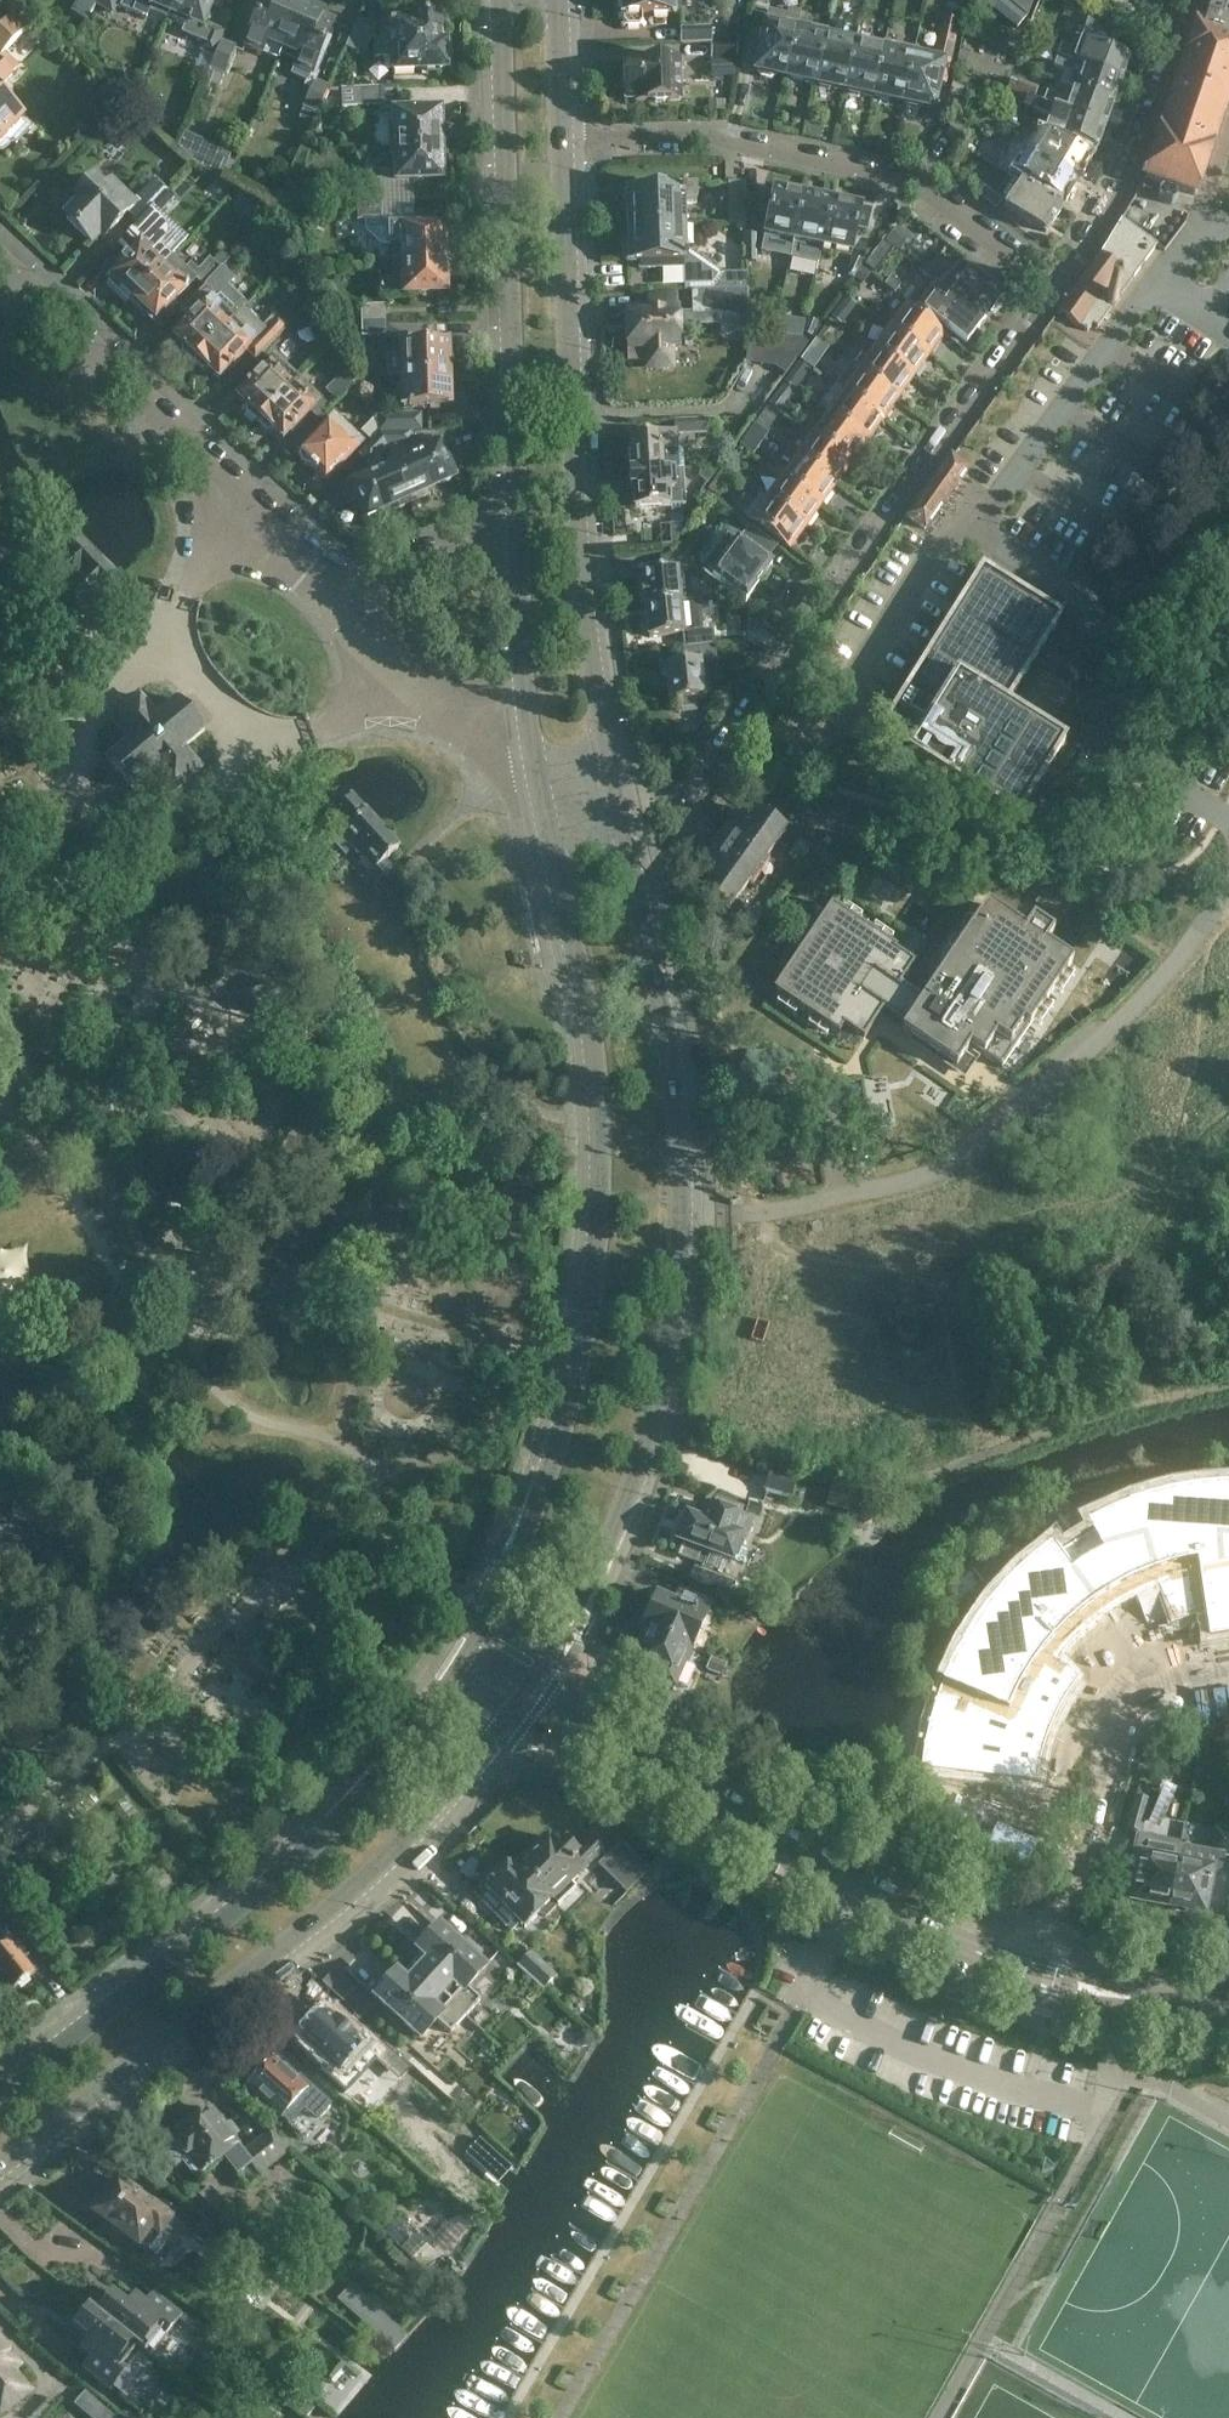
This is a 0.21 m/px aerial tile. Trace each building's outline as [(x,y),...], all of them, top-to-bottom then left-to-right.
[(97,5),(112,15),(116,7),(120,9),(120,8),(133,13),(147,18),(151,8),(169,16),(175,0),(100,0),(97,5)] [(169,16),(187,24),(183,33),(196,39),(196,40),(203,43),(198,51),(214,58),(221,42),(220,42),(224,32),(203,23),(210,5),(217,8),(221,0),(175,0),(169,16)] [(262,52),(279,60),(280,56),(301,5),(289,0),(265,0),(260,10),(256,8),(242,41),(246,43),(245,45),(262,52)] [(624,22),(628,26),(640,25),(643,21),(643,14),(675,13),(674,0),(623,0),(624,22)] [(1007,0),(996,0),(990,7),(1016,29),(1027,17),(1007,0)] [(1027,16),(1033,0),(1007,0),(1027,16)] [(1202,11),(1228,20),(1228,0),(1206,0),(1202,11)] [(16,72),(1,57),(39,16),(25,2),(0,28),(0,88),(16,72)] [(280,56),(296,62),(290,76),(306,82),(304,88),(310,91),(302,109),(304,110),(299,120),(312,125),(328,88),(315,82),(318,73),(316,72),(331,38),(327,37),(334,22),(322,17),(323,14),(301,5),(280,56)] [(766,27),(756,72),(786,79),(797,29),(800,13),(790,11),(789,14),(768,10),(765,27),(766,27)] [(1145,180),(1194,196),(1228,92),(1228,20),(1202,11),(1145,180)] [(383,38),(374,39),(375,58),(393,57),(393,72),(446,70),(445,46),(438,46),(437,17),(413,18),(413,24),(383,25),(383,38)] [(929,58),(914,55),(903,104),(933,111),(939,83),(946,84),(960,21),(943,17),(933,63),(928,62),(929,58)] [(358,20),(346,48),(364,56),(376,28),(358,20)] [(712,43),(711,27),(680,28),(681,44),(712,43)] [(1061,46),(1057,56),(1122,80),(1130,57),(1113,51),(1116,43),(1097,27),(1091,43),(1090,42),(1085,55),(1061,46)] [(797,29),(786,79),(815,85),(825,39),(826,36),(797,29)] [(825,39),(815,85),(845,92),(855,46),(825,39)] [(221,42),(214,58),(205,80),(219,86),(235,48),(221,42)] [(735,43),(712,44),(712,58),(736,57),(735,43)] [(884,52),(855,46),(845,92),(874,98),(884,52)] [(885,49),(884,52),(874,98),(903,104),(914,55),(885,49)] [(970,53),(960,51),(957,68),(966,71),(970,53)] [(1074,88),(1113,103),(1122,80),(1057,56),(1054,66),(1064,70),(1060,83),(1074,88)] [(679,57),(625,59),(626,98),(634,98),(634,101),(680,99),(679,83),(681,83),(681,65),(680,65),(679,57)] [(734,61),(711,62),(711,76),(733,75),(734,61)] [(1006,91),(1026,98),(1026,97),(1034,100),(1038,89),(1011,79),(1006,91)] [(978,90),(967,86),(963,97),(974,101),(978,90)] [(397,88),(340,89),(342,107),(354,106),(354,108),(378,107),(379,115),(394,115),(395,148),(446,146),(445,130),(440,130),(440,112),(398,113),(397,88)] [(1043,103),(1105,126),(1113,103),(1074,88),(1069,100),(1047,92),(1043,103)] [(1105,126),(1043,103),(1040,102),(1034,100),(1026,97),(1026,98),(1023,107),(1050,117),(1045,130),(1097,148),(1105,126)] [(2,150),(6,146),(5,141),(3,138),(20,121),(0,102),(0,150),(2,150)] [(971,134),(955,124),(946,137),(962,147),(971,134)] [(1011,141),(1018,144),(1078,180),(1092,158),(1068,142),(1055,138),(1048,149),(1018,130),(1011,141)] [(185,134),(177,147),(197,166),(220,179),(231,156),(185,134)] [(1016,174),(1064,202),(1078,180),(1018,144),(1011,141),(1006,150),(1024,162),(1016,174)] [(381,177),(357,179),(357,193),(358,206),(358,207),(409,204),(408,183),(442,181),(441,163),(447,163),(446,146),(395,148),(396,172),(381,172),(381,177)] [(1011,199),(1006,208),(1046,233),(1062,207),(1022,183),(1021,183),(1014,179),(1003,194),(1011,199)] [(127,213),(138,223),(151,209),(168,192),(155,180),(133,204),(110,182),(102,190),(92,181),(75,199),(81,204),(66,220),(91,244),(100,235),(103,238),(127,213)] [(729,183),(730,224),(746,224),(745,183),(729,183)] [(627,211),(627,228),(683,226),(682,204),(696,203),(696,184),(637,185),(638,193),(622,193),(622,211),(627,211)] [(776,238),(793,241),(803,194),(767,186),(761,212),(768,214),(763,240),(775,242),(776,238)] [(985,188),(979,196),(996,209),(1002,201),(985,188)] [(803,194),(793,241),(792,247),(804,249),(805,244),(822,248),(833,201),(803,194)] [(833,201),(822,248),(821,253),(833,255),(834,250),(850,254),(856,229),(866,231),(870,211),(860,209),(861,207),(833,201)] [(358,207),(358,206),(357,206),(357,221),(365,221),(365,231),(381,246),(391,245),(392,263),(450,261),(449,240),(444,240),(444,227),(410,228),(409,204),(358,207)] [(138,223),(117,245),(129,256),(117,268),(118,270),(110,278),(118,286),(115,289),(130,303),(173,257),(161,246),(164,242),(167,237),(168,231),(167,225),(163,220),(151,209),(138,223)] [(1100,255),(1058,312),(1074,325),(1075,324),(1080,327),(1080,326),(1088,331),(1093,324),(1098,327),(1111,309),(1115,309),(1120,301),(1120,297),(1157,245),(1121,219),(1106,245),(1100,255)] [(683,226),(627,228),(628,243),(621,247),(622,259),(629,262),(640,262),(640,269),(686,268),(690,272),(691,291),(748,289),(747,272),(723,273),(698,256),(698,253),(684,253),(683,226)] [(912,237),(897,226),(885,243),(899,253),(912,237)] [(292,239),(281,228),(266,240),(278,254),(292,239)] [(744,233),(745,258),(747,258),(747,263),(757,263),(756,233),(744,233)] [(869,259),(886,272),(898,257),(881,243),(869,259)] [(232,256),(224,248),(213,262),(221,270),(232,256)] [(173,257),(130,303),(144,316),(147,313),(155,321),(163,312),(164,313),(196,280),(213,262),(210,259),(198,271),(191,263),(185,269),(173,257)] [(847,275),(854,277),(863,267),(861,265),(865,261),(851,258),(847,275)] [(450,261),(392,263),(392,279),(380,280),(379,297),(446,294),(446,283),(451,282),(450,261)] [(221,270),(213,262),(196,280),(204,288),(221,270)] [(873,273),(864,265),(863,267),(854,277),(853,278),(864,284),(873,273)] [(949,275),(941,285),(985,320),(1003,297),(970,272),(969,272),(961,266),(952,277),(949,275)] [(230,278),(221,270),(204,288),(213,296),(230,278)] [(934,297),(925,308),(924,309),(967,343),(985,320),(941,285),(933,296),(934,297)] [(649,297),(650,308),(650,312),(628,313),(629,348),(630,348),(631,360),(641,360),(641,361),(646,361),(646,367),(668,366),(668,346),(680,346),(679,310),(677,310),(677,296),(649,297)] [(172,337),(196,359),(235,318),(213,297),(172,337)] [(332,314),(317,297),(302,311),(315,324),(326,321),(332,314)] [(851,311),(843,304),(831,319),(840,325),(851,311)] [(385,306),(361,306),(361,322),(385,321),(385,306)] [(909,307),(892,330),(926,355),(942,332),(909,307)] [(235,318),(196,359),(219,381),(246,352),(255,361),(287,327),(274,315),(262,327),(243,309),(235,318)] [(779,316),(775,335),(803,338),(807,322),(779,316)] [(820,324),(808,317),(805,332),(812,337),(820,324)] [(385,321),(361,322),(361,337),(385,337),(385,321)] [(836,331),(827,324),(815,340),(824,346),(836,331)] [(892,330),(877,352),(911,376),(926,355),(892,330)] [(767,334),(751,333),(747,363),(763,366),(767,334)] [(775,335),(767,334),(763,366),(775,368),(786,374),(808,343),(803,338),(775,335)] [(815,340),(799,361),(811,369),(826,348),(824,346),(815,340)] [(393,376),(406,376),(449,374),(448,342),(400,344),(401,356),(392,357),(393,376)] [(857,369),(857,370),(896,397),(911,376),(877,352),(872,358),(867,355),(861,355),(855,363),(857,369)] [(236,398),(259,419),(299,377),(276,355),(236,398)] [(786,383),(795,390),(811,369),(799,361),(784,382),(786,383)] [(850,366),(834,386),(846,394),(880,419),(896,397),(857,370),(856,370),(850,366)] [(351,368),(331,389),(341,397),(356,380),(351,368)] [(449,374),(406,376),(407,392),(402,392),(403,407),(451,405),(449,374)] [(299,377),(259,419),(282,441),(322,399),(299,377)] [(795,390),(786,383),(777,394),(787,401),(795,390)] [(819,407),(830,416),(865,440),(880,419),(846,394),(834,386),(819,407)] [(769,405),(754,425),(766,434),(781,413),(769,405)] [(326,482),(348,459),(364,442),(336,415),(298,455),(326,482)] [(830,416),(815,437),(850,462),(865,440),(830,416)] [(374,418),(374,419),(380,434),(410,432),(410,417),(373,418),(374,418)] [(372,442),(380,434),(374,419),(361,432),(372,442)] [(632,472),(683,469),(684,469),(682,445),(695,444),(695,436),(718,436),(718,420),(673,421),(674,435),(630,437),(632,472)] [(410,432),(380,434),(394,468),(410,504),(425,497),(424,493),(453,479),(444,461),(451,458),(444,442),(428,449),(429,452),(416,458),(411,447),(410,432)] [(394,468),(380,434),(372,442),(360,455),(369,465),(375,477),(360,484),(358,481),(343,488),(351,505),(357,502),(365,519),(393,506),(395,511),(410,504),(394,468)] [(756,439),(748,434),(740,446),(748,452),(756,439)] [(815,437),(800,458),(834,483),(850,462),(815,437)] [(958,449),(951,460),(969,473),(976,462),(959,449),(958,449)] [(794,466),(784,480),(819,504),(834,483),(800,458),(788,451),(782,459),(794,466)] [(733,455),(724,469),(736,477),(740,470),(739,460),(733,455)] [(951,460),(909,519),(925,531),(951,495),(960,501),(958,503),(959,504),(977,479),(968,473),(969,473),(951,460)] [(707,483),(719,467),(699,468),(699,478),(707,483)] [(683,469),(632,472),(628,473),(629,489),(633,489),(634,509),(685,506),(683,469)] [(784,480),(769,501),(804,526),(819,504),(784,480)] [(746,518),(788,548),(804,526),(769,501),(762,496),(746,518)] [(750,526),(738,542),(727,534),(701,570),(745,602),(771,566),(765,562),(776,546),(750,526)] [(65,554),(47,572),(82,607),(99,591),(117,610),(133,594),(117,577),(78,538),(64,553),(65,554)] [(641,606),(645,605),(675,602),(673,586),(683,585),(681,570),(688,570),(686,556),(659,558),(661,571),(642,573),(643,585),(639,586),(641,606)] [(1060,618),(982,569),(887,722),(916,740),(907,755),(1015,822),(1064,744),(1030,723),(1027,728),(1008,715),(1010,711),(1005,707),(1060,618)] [(675,602),(645,605),(649,638),(683,634),(681,618),(686,617),(685,601),(675,602)] [(714,631),(683,634),(684,649),(715,646),(714,631)] [(669,702),(677,701),(678,713),(697,712),(695,699),(703,699),(701,679),(707,678),(705,661),(716,660),(715,646),(684,649),(685,663),(661,666),(662,682),(668,682),(669,702)] [(130,741),(106,760),(133,791),(155,772),(173,793),(201,769),(184,748),(204,731),(178,700),(158,717),(140,697),(112,720),(130,741)] [(352,796),(339,809),(337,811),(342,817),(336,822),(344,831),(340,835),(359,856),(356,858),(377,881),(392,867),(385,860),(399,848),(352,796)] [(753,823),(739,813),(738,812),(694,872),(710,883),(703,893),(729,912),(730,912),(737,917),(745,907),(737,901),(779,842),(787,848),(794,837),(761,812),(753,823)] [(811,849),(798,840),(791,850),(802,859),(811,849)] [(382,900),(391,915),(392,915),(396,921),(397,921),(398,922),(400,922),(402,922),(403,922),(404,921),(405,919),(406,918),(406,917),(406,915),(405,915),(401,908),(402,908),(393,893),(382,900)] [(813,911),(803,904),(795,916),(805,923),(813,911)] [(896,950),(831,905),(773,991),(838,1035),(843,1027),(863,1041),(882,1013),(904,1027),(901,1031),(955,1068),(970,1047),(1001,1068),(1072,962),(1044,945),(1053,933),(1032,919),(1024,930),(987,905),(922,1000),(900,986),(913,965),(894,952),(896,950)] [(760,919),(749,911),(742,921),(753,929),(760,919)] [(266,975),(243,990),(257,1008),(279,994),(266,975)] [(798,1478),(771,1471),(765,1494),(791,1501),(798,1478)] [(929,1772),(1042,1784),(1071,1703),(1093,1675),(1071,1657),(1084,1643),(1111,1621),(1171,1592),(1182,1625),(1219,1615),(1222,1640),(1228,1639),(1228,1492),(1190,1498),(1147,1507),(1108,1524),(1110,1537),(1074,1555),(1068,1548),(1022,1587),(1002,1608),(976,1646),(954,1684),(937,1726),(929,1772)] [(751,1521),(713,1506),(707,1504),(700,1524),(687,1519),(685,1523),(681,1521),(675,1536),(680,1537),(678,1542),(684,1544),(679,1558),(695,1564),(700,1550),(730,1561),(732,1557),(737,1558),(751,1521)] [(715,1579),(693,1569),(689,1580),(710,1590),(715,1579)] [(443,1570),(435,1582),(450,1591),(457,1578),(443,1570)] [(642,1629),(647,1631),(690,1651),(691,1651),(712,1604),(680,1590),(674,1604),(657,1596),(642,1629)] [(690,1651),(647,1631),(633,1665),(658,1676),(655,1682),(673,1690),(690,1651)] [(711,1658),(706,1669),(722,1676),(727,1664),(711,1658)] [(1135,1798),(1133,1797),(1124,1830),(1139,1834),(1148,1802),(1147,1801),(1151,1790),(1138,1786),(1135,1798)] [(1040,1840),(1042,1841),(1052,1845),(1058,1830),(1047,1825),(1040,1840)] [(1221,1856),(1228,1857),(1228,1829),(1223,1829),(1221,1856)] [(548,1839),(517,1868),(556,1908),(576,1889),(571,1883),(604,1852),(592,1840),(576,1855),(564,1842),(557,1849),(548,1839)] [(598,1866),(626,1894),(649,1871),(621,1843),(598,1866)] [(1175,1863),(1166,1907),(1202,1914),(1210,1872),(1214,1872),(1218,1869),(1219,1865),(1221,1856),(1178,1847),(1175,1863)] [(1130,1900),(1166,1907),(1175,1863),(1139,1856),(1130,1900)] [(488,1886),(485,1889),(485,1890),(476,1899),(494,1917),(510,1933),(519,1925),(528,1934),(556,1908),(517,1868),(512,1863),(501,1874),(497,1870),(485,1882),(488,1886)] [(4,1935),(14,1927),(0,1909),(0,1931),(4,1935)] [(421,1957),(411,1969),(483,2035),(483,2034),(466,2018),(480,2002),(466,1988),(483,1970),(467,1955),(471,1951),(471,1952),(472,1951),(456,1936),(451,1941),(440,1931),(418,1954),(421,1957)] [(0,1951),(0,1974),(12,1990),(34,1973),(10,1943),(0,1951)] [(555,1978),(529,1954),(516,1968),(542,1992),(544,1990),(555,1978)] [(397,1977),(375,2001),(387,2012),(383,2017),(399,2032),(399,2031),(399,2030),(402,2025),(419,2040),(436,2022),(450,2035),(465,2019),(483,2035),(411,1969),(400,1980),(397,1977)] [(402,2079),(412,2067),(356,2016),(348,2024),(316,1996),(310,2001),(315,2006),(310,2012),(305,2007),(299,2012),(344,2055),(329,2070),(364,2101),(393,2071),(402,2079)] [(294,2084),(271,2063),(248,2088),(306,2142),(321,2126),(318,2122),(331,2108),(299,2079),(294,2084)] [(170,2132),(173,2136),(168,2140),(172,2145),(161,2154),(174,2170),(183,2163),(196,2180),(223,2159),(236,2175),(249,2166),(256,2175),(287,2151),(267,2133),(240,2154),(231,2142),(239,2136),(213,2100),(210,2102),(211,2104),(204,2109),(201,2104),(174,2123),(177,2127),(170,2132)] [(146,2255),(159,2237),(172,2247),(184,2232),(116,2181),(103,2199),(98,2195),(88,2208),(93,2212),(91,2214),(146,2255)] [(193,2201),(216,2224),(231,2209),(209,2186),(193,2201)] [(229,2238),(204,2220),(192,2237),(217,2255),(229,2238)] [(354,2281),(339,2296),(395,2350),(410,2334),(354,2281)] [(94,2316),(139,2350),(149,2359),(179,2319),(150,2297),(142,2307),(132,2299),(122,2311),(107,2300),(94,2316)] [(139,2350),(94,2316),(85,2308),(70,2328),(86,2340),(77,2351),(88,2359),(80,2369),(109,2391),(139,2350)] [(26,2393),(13,2375),(15,2373),(13,2371),(17,2367),(0,2345),(0,2414),(26,2393)] [(263,2373),(250,2363),(238,2377),(251,2388),(263,2373)] [(310,2400),(298,2413),(305,2417),(307,2417),(317,2406),(310,2400)]
